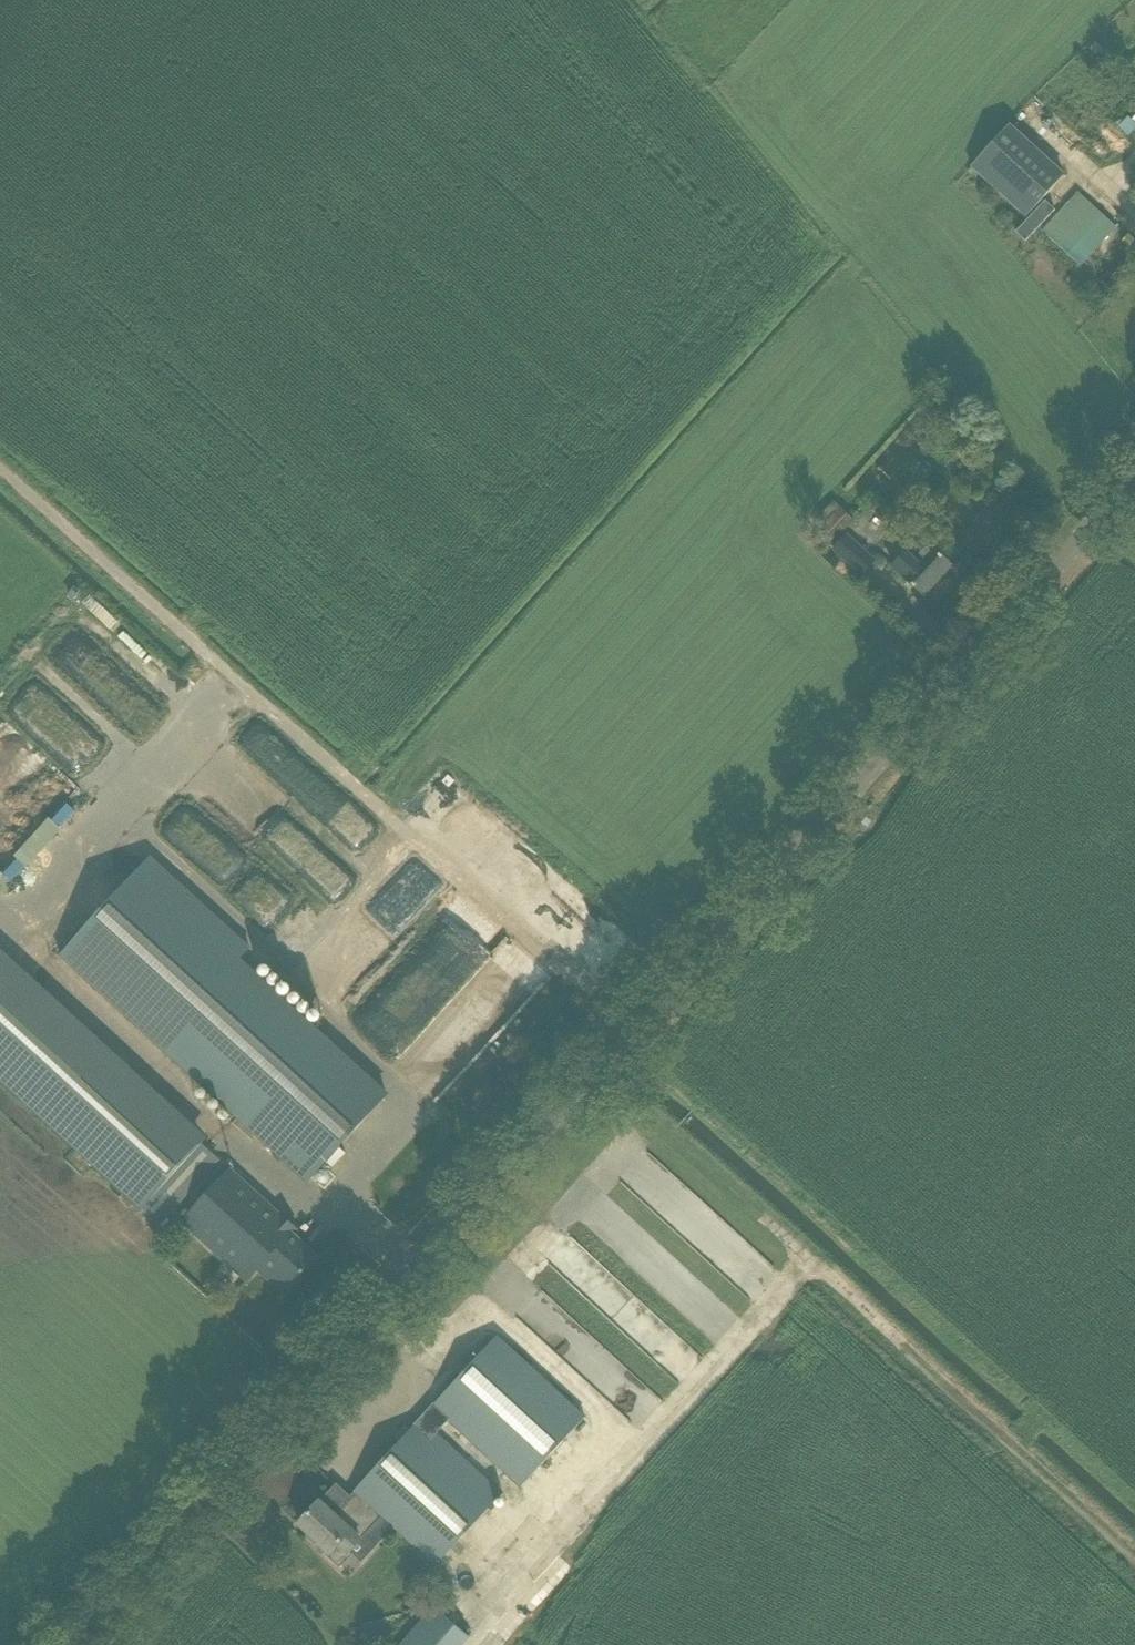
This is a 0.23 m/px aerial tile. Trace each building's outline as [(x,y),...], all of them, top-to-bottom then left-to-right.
[(1120,126),(1130,136),(1134,130),(1134,123),(1129,117),(1120,126)] [(1065,174),(1010,124),(971,166),(1026,216),(1065,174)] [(1043,232),(1080,266),(1105,239),(1091,228),(1103,215),(1079,193),(1043,232)] [(830,546),(844,532),(855,520),(834,500),(809,527),(830,546)] [(875,560),(847,534),(832,549),(861,575),(875,560)] [(892,566),(908,580),(924,595),(952,565),(929,543),(916,558),(907,549),(892,566)] [(389,1094),(241,958),(251,947),(151,856),(60,956),(308,1183),(389,1094)] [(452,1008),(495,943),(462,922),(431,969),(435,972),(423,989),(452,1008)] [(141,1210),(208,1137),(11,957),(0,947),(0,1081),(141,1210)] [(466,1054),(466,1051),(493,1046),(487,1010),(507,1006),(503,983),(472,988),(476,1008),(434,1016),(439,1043),(427,1046),(429,1061),(466,1054)] [(429,1029),(412,1007),(400,1016),(391,1005),(368,1022),(394,1056),(429,1029)] [(536,1019),(546,1028),(554,1018),(545,1010),(536,1019)] [(183,1221),(231,1266),(247,1281),(258,1268),(279,1287),(284,1281),(290,1287),(317,1257),(292,1234),(297,1230),(280,1215),(231,1169),(183,1221)] [(503,1494),(438,1433),(450,1420),(521,1486),(585,1417),(498,1336),(356,1490),(357,1492),(336,1515),(320,1501),(299,1523),(330,1552),(328,1555),(341,1567),(353,1552),(343,1544),(378,1506),(439,1563),(503,1494)] [(433,1606),(418,1623),(445,1644),(463,1644),(470,1637),(433,1606)]
